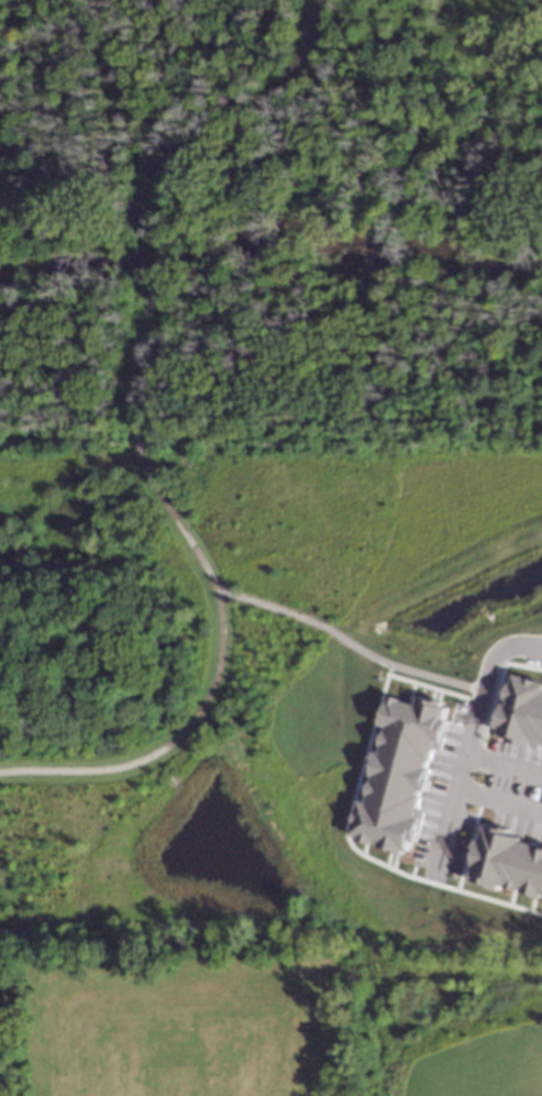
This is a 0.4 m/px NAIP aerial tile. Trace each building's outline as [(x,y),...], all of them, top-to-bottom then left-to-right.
[(498,728),(497,732),(507,735),(506,740),(538,749),(540,742),(541,743),(541,681),(513,673),(511,683),(509,682),(499,713),(498,713),(494,727),(498,728)] [(400,854),(402,850),(407,851),(409,840),(413,842),(423,810),(417,808),(420,796),(418,795),(420,789),(425,791),(429,779),(425,778),(429,767),(425,766),(428,761),(430,762),(433,749),(440,750),(449,718),(445,717),(449,707),(443,705),(444,700),(431,697),(431,699),(416,695),(413,702),(401,699),(402,697),(388,694),(379,724),(386,727),(385,731),(384,730),(379,744),(380,745),(378,753),(373,751),(369,763),(373,764),(369,775),(373,776),(372,781),(369,781),(365,795),(366,795),(365,801),(357,800),(347,834),(357,837),(356,839),(388,849),(387,850),(400,854)] [(541,843),(541,895),(539,894),(538,898),(518,893),(519,888),(517,887),(516,890),(497,885),(496,889),(465,881),(472,859),(468,857),(473,845),(474,838),(477,839),(483,822),(495,826),(495,824),(509,828),(507,833),(519,837),(518,841),(540,846),(541,843)]
